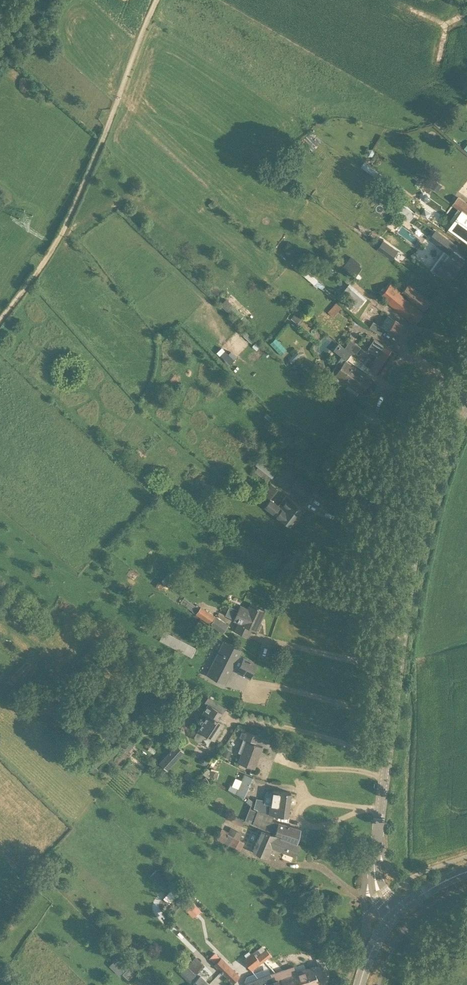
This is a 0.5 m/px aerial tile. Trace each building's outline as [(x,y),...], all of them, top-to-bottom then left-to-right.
[(441,129),(448,121),(444,119),(439,124),(438,126),(441,129)] [(364,163),(361,167),(380,181),(383,177),(364,163)] [(437,193),(441,187),(434,183),(430,188),(437,193)] [(458,197),(452,205),(458,209),(461,211),(466,215),(466,203),(458,197)] [(403,206),(399,212),(410,220),(415,214),(403,206)] [(431,214),(424,209),(420,214),(427,219),(431,214)] [(461,211),(449,228),(466,241),(466,215),(461,211)] [(457,246),(442,235),(436,232),(430,240),(436,244),(450,254),(443,263),(434,275),(448,285),(457,272),(466,259),(454,250),(457,246)] [(377,249),(391,260),(398,251),(383,240),(377,249)] [(338,258),(332,266),(349,280),(362,262),(360,261),(362,259),(356,255),(360,251),(350,243),(346,248),(342,246),(335,256),(338,258)] [(323,286),(304,270),(301,273),(322,290),(323,286)] [(354,313),(367,299),(350,284),(337,299),(354,313)] [(430,301),(408,284),(400,293),(389,285),(379,296),(413,325),(423,313),(430,301)] [(221,305),(244,325),(250,318),(227,298),(221,305)] [(334,316),(342,308),(336,303),(328,312),(334,316)] [(297,324),(301,319),(296,316),(293,321),(297,324)] [(409,329),(394,319),(386,333),(400,342),(409,329)] [(380,335),(384,329),(373,322),(369,328),(380,335)] [(275,339),(269,345),(280,356),(286,351),(275,339)] [(384,346),(374,339),(367,350),(377,357),(374,362),(369,358),(367,361),(356,353),(360,347),(350,340),(344,348),(351,354),(370,368),(369,369),(380,376),(397,352),(385,345),(384,346)] [(361,393),(371,378),(346,360),(351,354),(344,348),(339,344),(333,350),(343,358),(329,377),(346,388),(348,385),(361,393)] [(230,364),(238,356),(232,350),(229,353),(223,347),(218,352),(230,364)] [(291,364),(300,356),(296,353),(288,361),(291,364)] [(266,481),(270,476),(272,478),(276,473),(258,460),(255,464),(257,466),(254,471),(266,481)] [(279,504),(270,498),(264,506),(263,507),(279,520),(280,519),(288,526),(302,508),(286,495),(279,504)] [(265,610),(250,603),(248,608),(240,604),(232,621),(234,621),(234,623),(238,625),(238,623),(240,624),(237,632),(248,637),(251,629),(256,631),(265,610)] [(201,606),(195,614),(210,624),(216,616),(201,606)] [(228,624),(216,616),(210,624),(210,625),(222,633),(228,624)] [(164,630),(160,640),(193,656),(198,646),(164,630)] [(242,649),(224,640),(206,675),(225,684),(235,666),(238,667),(236,672),(250,680),(257,663),(239,654),(242,649)] [(225,723),(218,719),(225,708),(208,697),(205,702),(207,704),(201,713),(206,715),(193,735),(195,736),(195,738),(197,740),(200,739),(204,733),(214,740),(225,723)] [(118,743),(125,735),(112,723),(104,731),(118,743)] [(254,768),(262,746),(255,744),(258,736),(244,731),(241,737),(246,740),(238,761),(254,768)] [(126,735),(123,746),(132,749),(136,737),(126,735)] [(167,769),(184,751),(177,745),(181,741),(176,737),(173,740),(176,744),(159,762),(167,769)] [(217,778),(218,772),(210,770),(206,767),(203,774),(209,779),(210,776),(217,778)] [(244,798),(253,778),(244,774),(241,781),(240,780),(239,783),(240,784),(238,789),(231,786),(229,791),(244,798)] [(204,785),(209,782),(205,777),(201,780),(204,785)] [(291,793),(272,790),(272,791),(264,792),(263,800),(256,798),(253,809),(257,809),(275,814),(287,817),(289,805),(291,793)] [(275,814),(257,809),(252,823),(281,834),(281,838),(287,840),(297,843),(300,829),(273,821),(275,814)] [(242,826),(244,821),(227,813),(224,818),(242,826)] [(294,857),(298,846),(277,837),(277,836),(261,830),(252,852),(267,858),(272,848),(294,857)] [(240,851),(245,842),(239,839),(227,833),(222,842),(228,845),(240,851)] [(155,870),(149,876),(163,890),(169,883),(155,870)] [(165,906),(179,893),(174,888),(160,901),(165,906)] [(193,902),(186,909),(192,916),(200,910),(193,902)] [(267,950),(257,957),(261,962),(270,954),(267,950)] [(251,970),(261,962),(257,957),(253,953),(243,960),(251,970)] [(180,971),(189,981),(206,965),(197,955),(180,971)] [(128,965),(117,956),(108,966),(119,975),(128,965)] [(232,982),(239,976),(221,958),(214,965),(232,982)] [(122,974),(129,980),(137,971),(130,965),(122,974)] [(319,982),(317,978),(323,976),(319,966),(281,978),(282,982),(283,984),(312,984),(319,982)] [(270,974),(258,979),(259,980),(260,984),(283,984),(282,982),(281,978),(273,981),(270,974)] [(200,976),(192,984),(193,984),(209,984),(200,976)]
